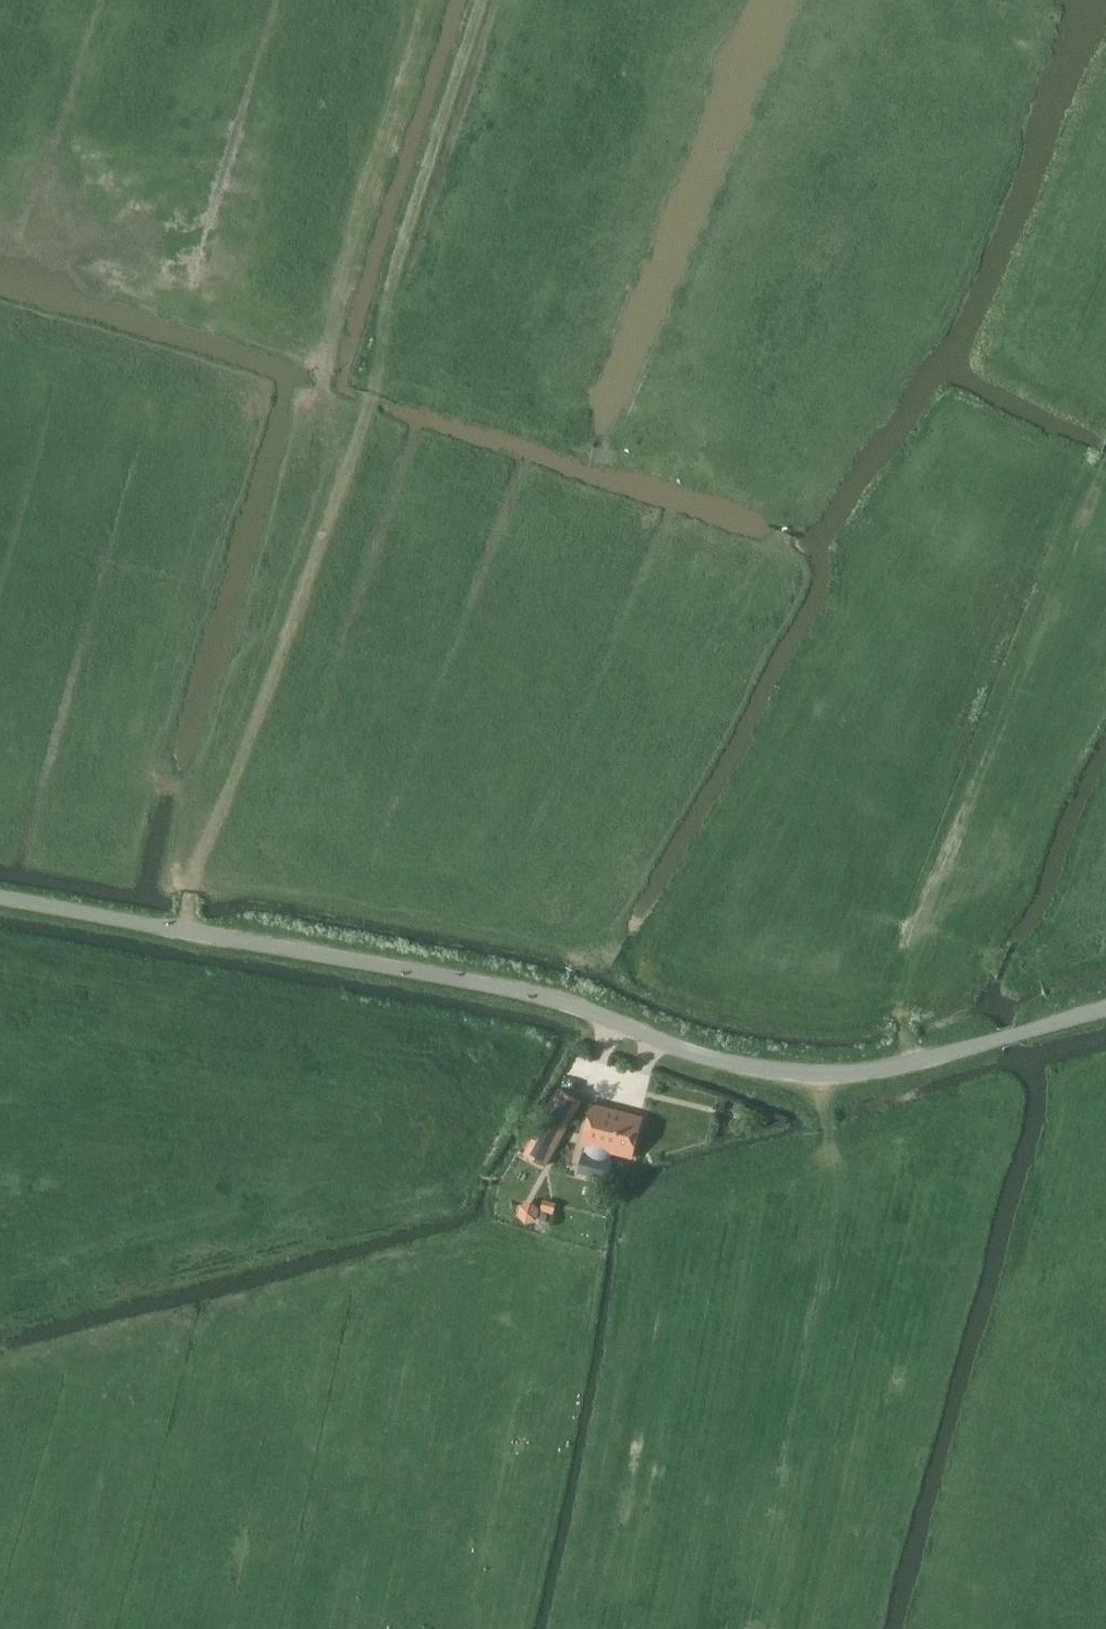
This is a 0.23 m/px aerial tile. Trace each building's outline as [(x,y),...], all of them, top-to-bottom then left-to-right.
[(545,1164),(579,1102),(557,1090),(523,1152),(545,1164)] [(632,1158),(644,1117),(591,1104),(580,1146),(587,1148),(585,1156),(580,1155),(576,1174),(609,1181),(612,1162),(606,1160),(607,1153),(632,1158)] [(523,1204),(520,1214),(527,1222),(538,1219),(540,1209),(533,1201),(523,1204)] [(544,1201),(541,1210),(554,1213),(556,1203),(544,1201)] [(548,1214),(542,1213),(540,1222),(546,1223),(548,1214)]
